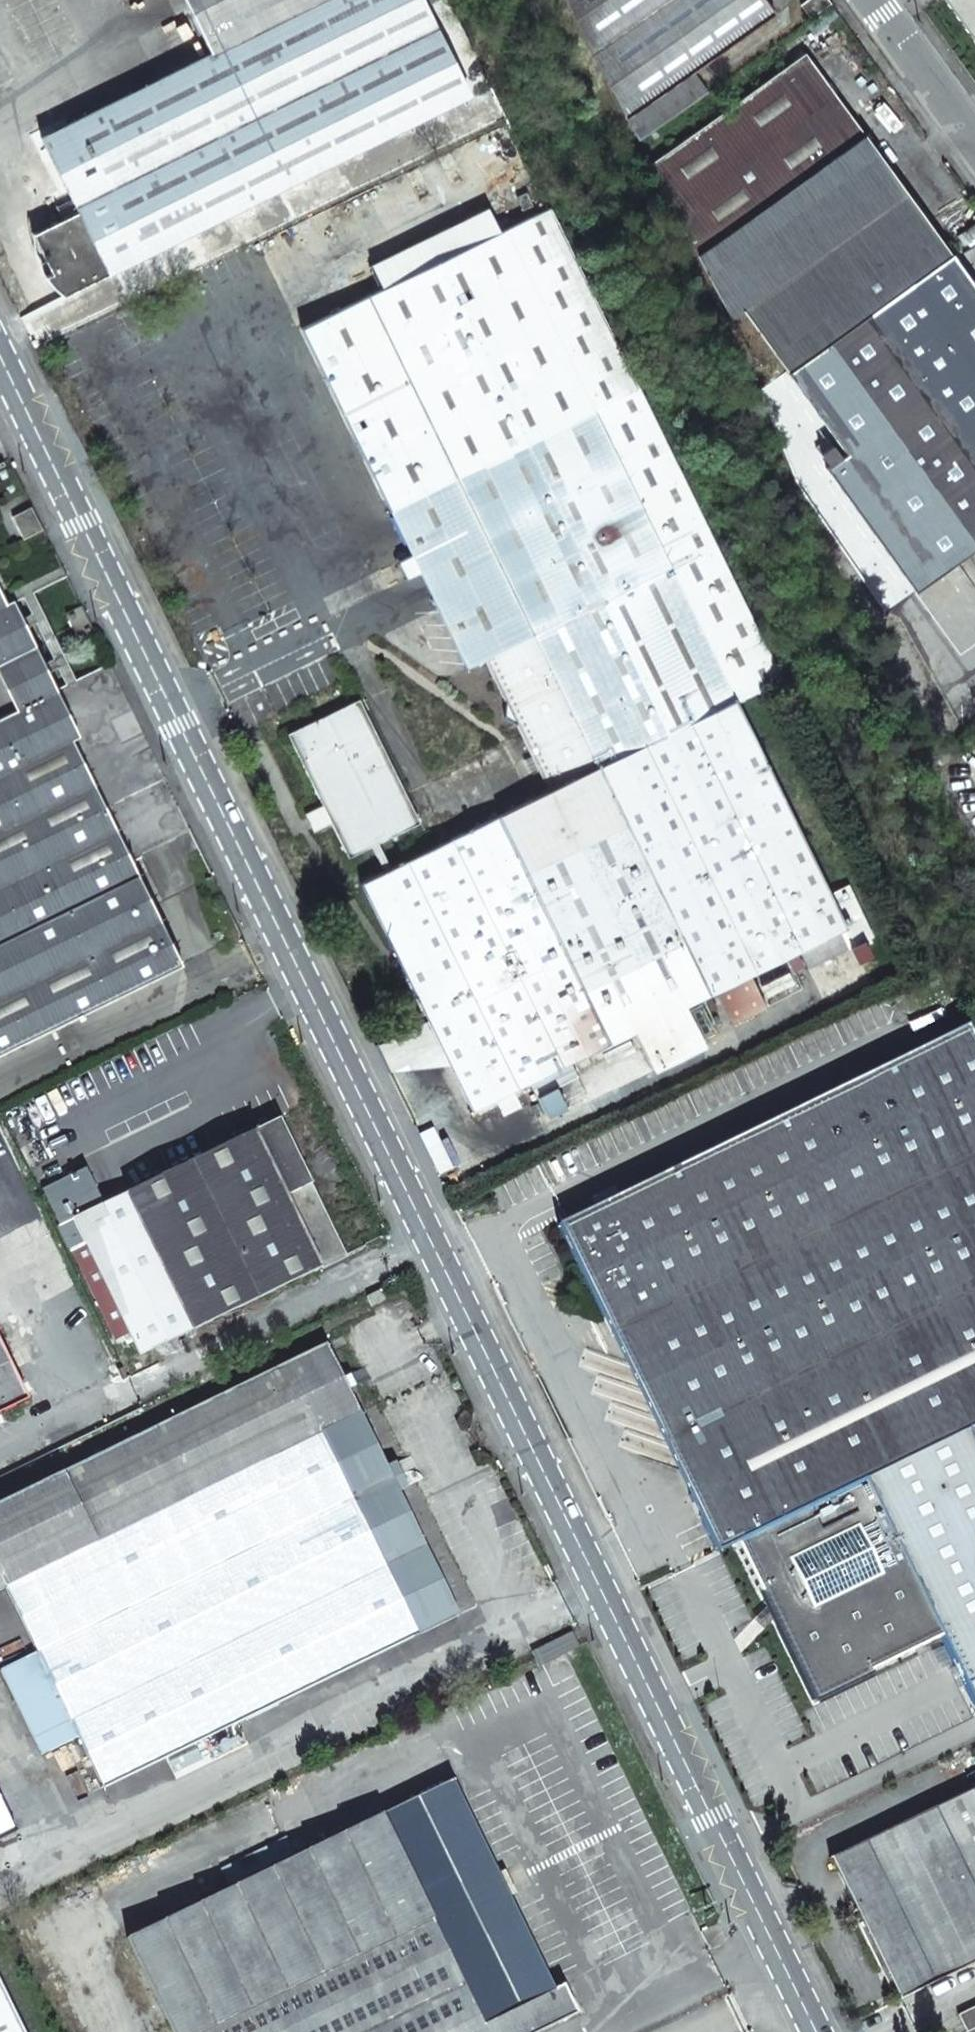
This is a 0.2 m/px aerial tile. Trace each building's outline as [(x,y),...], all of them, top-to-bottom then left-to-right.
[(40,138),(71,199),(77,212),(107,274),(468,95),(421,0),(319,0),(210,54),(40,138)] [(210,54),(319,0),(183,0),(210,54)] [(627,118),(639,141),(703,96),(707,92),(693,71),(775,13),(765,0),(565,0),(627,118)] [(974,45),(974,0),(943,0),(974,45)] [(914,592),(974,548),(974,287),(951,253),(950,254),(804,53),(650,165),(730,318),(741,309),(845,453),(825,468),(914,592)] [(533,205),(527,193),(517,197),(523,210),(533,205)] [(62,220),(77,212),(71,199),(55,206),(62,220)] [(780,678),(698,510),(636,384),(550,207),(301,328),(386,508),(464,667),(482,658),(504,702),(515,726),(547,793),(598,767),(708,993),(798,949),(845,927),(838,913),(829,893),(734,700),(780,678)] [(107,274),(77,212),(62,220),(32,234),(51,274),(44,278),(62,296),(107,274)] [(5,604),(65,574),(0,440),(0,593),(5,604)] [(28,649),(5,604),(0,593),(0,663),(28,649)] [(80,606),(65,613),(72,627),(87,620),(80,606)] [(87,620),(72,627),(79,642),(94,633),(87,620)] [(181,964),(130,859),(50,696),(28,649),(0,663),(0,1053),(181,964)] [(110,665),(50,696),(130,859),(190,830),(110,665)] [(370,845),(384,872),(390,869),(377,842),(418,822),(358,699),(287,734),(323,807),(307,815),(313,828),(329,820),(347,857),(370,845)] [(502,717),(515,726),(504,702),(502,717)] [(496,818),(607,1044),(634,1030),(684,1005),(708,993),(598,767),(547,793),(496,818)] [(440,1046),(471,1110),(495,1098),(502,1113),(519,1105),(512,1090),(529,1082),(570,1062),(607,1044),(496,818),(390,869),(384,872),(361,884),(426,1019),(440,1046)] [(838,913),(845,927),(853,944),(871,935),(847,885),(829,893),(838,913)] [(808,970),(854,946),(853,944),(845,927),(798,949),(808,970)] [(802,966),(797,954),(786,959),(792,971),(802,966)] [(699,1002),(705,1015),(716,1009),(710,997),(699,1002)] [(654,1071),(704,1046),(684,1005),(634,1030),(654,1071)] [(386,1072),(440,1046),(426,1019),(373,1044),(386,1072)] [(974,1427),(974,1049),(964,1027),(556,1226),(717,1554),(735,1544),(974,1427)] [(590,1070),(584,1058),(574,1063),(580,1075),(590,1070)] [(536,1096),(577,1077),(570,1062),(529,1082),(536,1096)] [(278,1120),(253,1132),(311,1248),(334,1237),(308,1186),(311,1185),(278,1120)] [(432,1130),(418,1137),(437,1176),(451,1169),(432,1130)] [(253,1132),(72,1219),(84,1243),(139,1356),(320,1268),(311,1248),(253,1132)] [(72,1219),(65,1222),(77,1246),(84,1243),(72,1219)] [(5,1586),(359,1412),(325,1344),(0,1503),(0,1588),(5,1586)] [(25,1400),(0,1348),(0,1412),(25,1400)] [(359,1412),(5,1586),(37,1652),(78,1737),(104,1788),(457,1615),(359,1412)] [(735,1544),(814,1704),(872,1676),(870,1672),(940,1638),(973,1706),(974,1706),(974,1427),(735,1544)] [(537,1633),(525,1639),(534,1659),(575,1640),(571,1633),(544,1646),(537,1633)] [(575,1640),(534,1659),(538,1667),(578,1647),(575,1640)] [(78,1737),(37,1652),(0,1670),(42,1755),(78,1737)] [(127,1938),(172,2031),(539,2031),(577,2013),(563,1985),(554,1989),(452,1779),(127,1938)] [(830,1858),(855,1911),(851,1912),(895,2001),(974,1962),(974,1787),(830,1858)] [(14,1831),(0,1801),(0,1838),(14,1831)] [(0,1985),(0,2031),(23,2031),(0,1985)] [(957,2015),(965,2031),(967,2031),(974,2028),(974,2007),(957,2015)]
